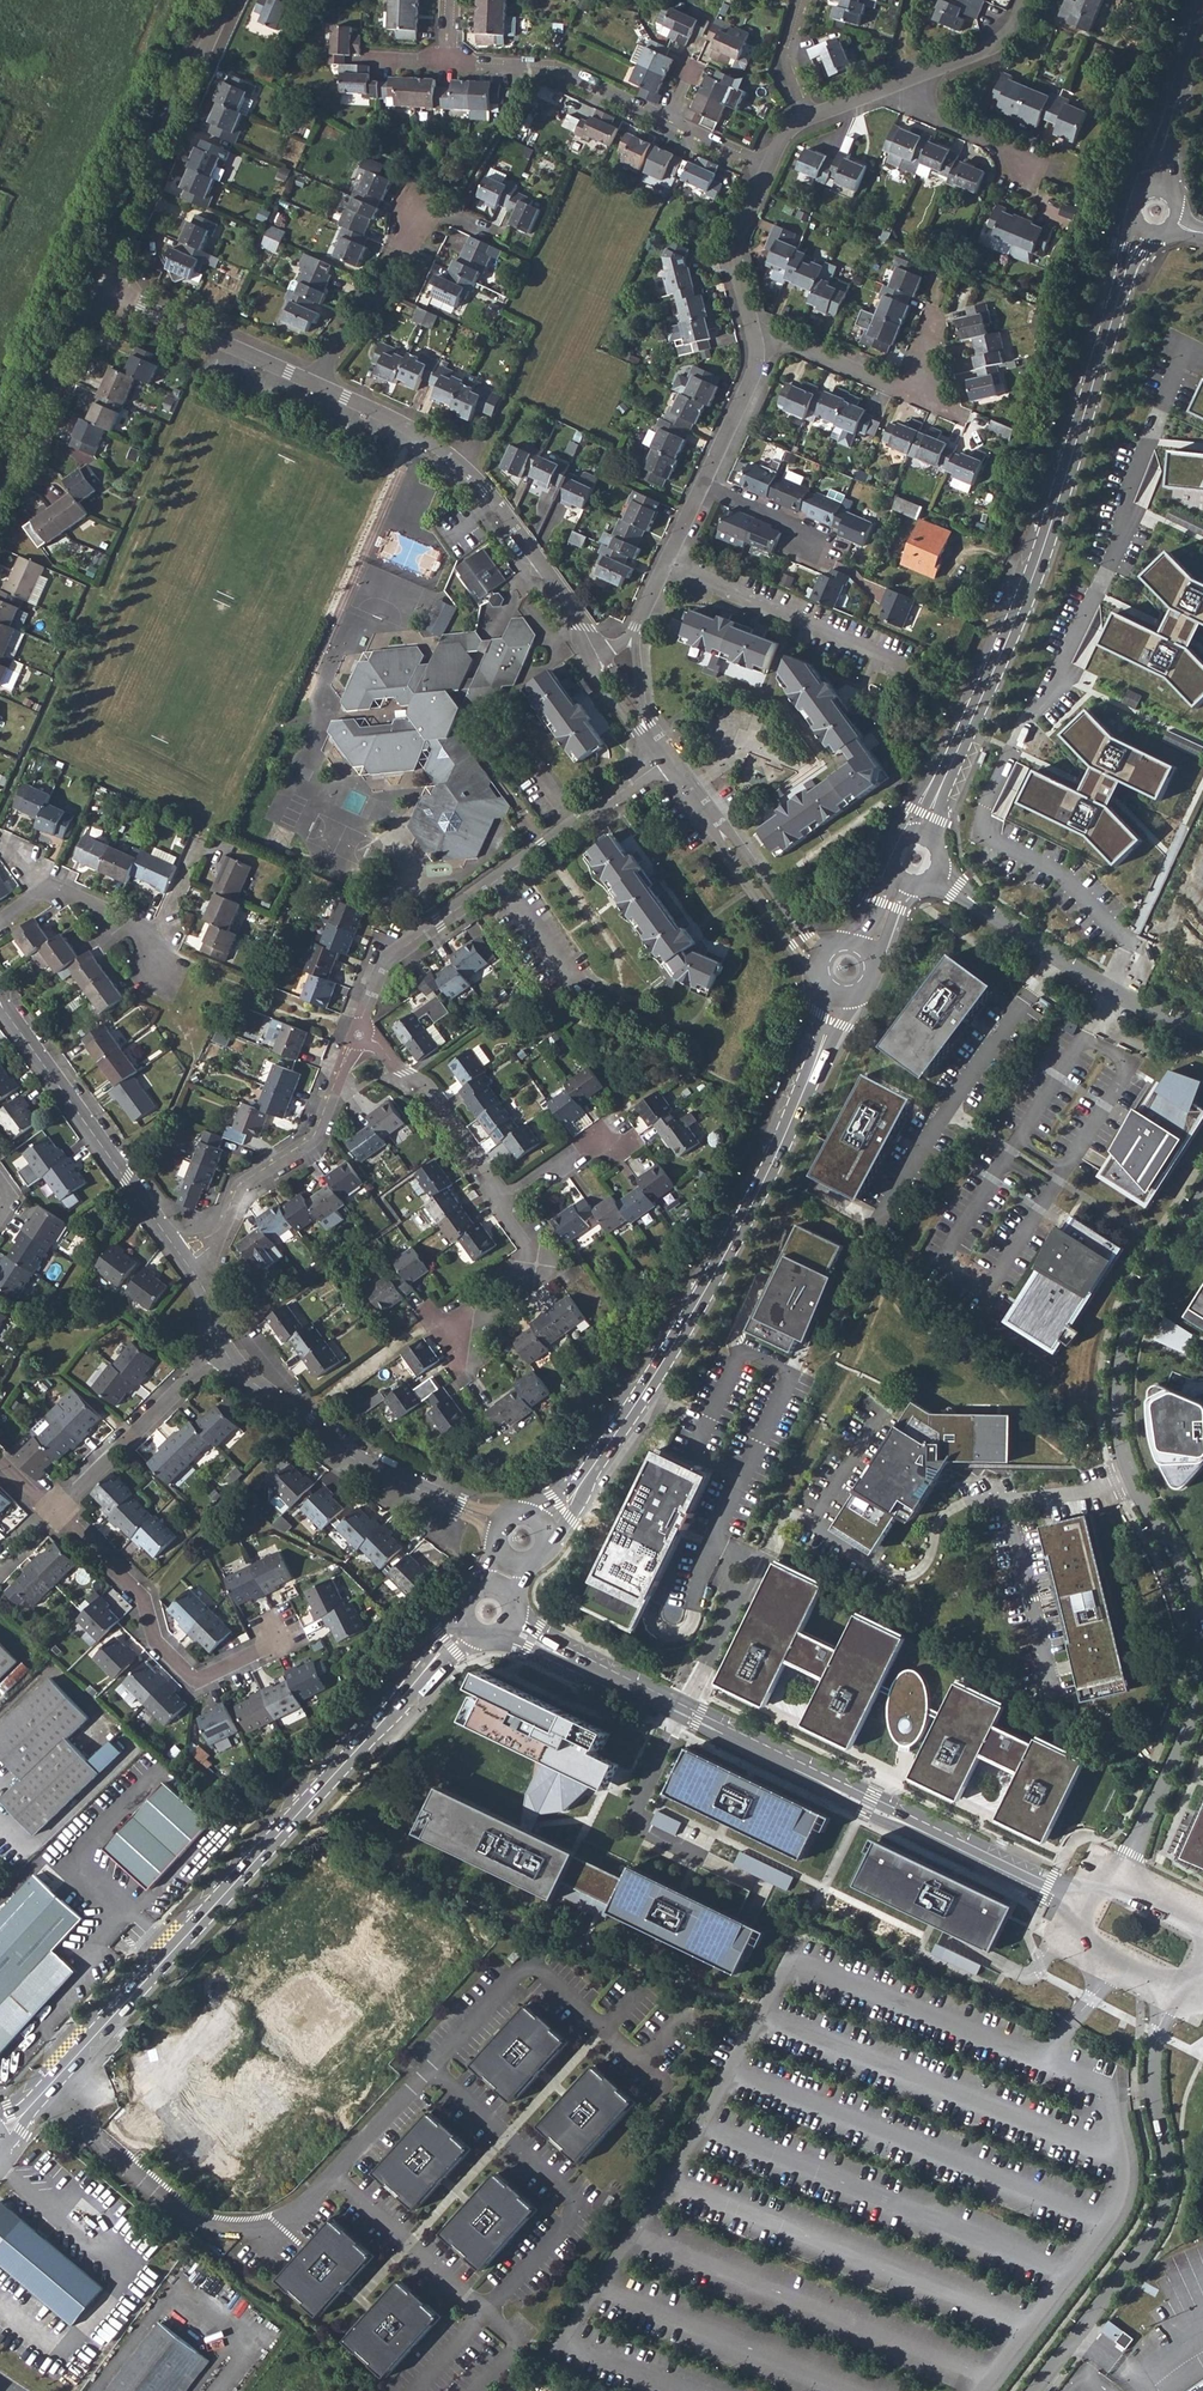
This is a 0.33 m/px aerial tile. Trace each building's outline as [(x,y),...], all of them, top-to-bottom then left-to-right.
[(287,12),(290,6),(294,8),(298,0),(279,0),(279,1),(275,0),(262,0),(257,13),(264,16),(261,24),(279,31),(287,12)] [(392,11),(420,12),(420,0),(392,0),(392,11)] [(479,15),(507,17),(507,0),(480,0),(479,15)] [(587,12),(591,4),(583,0),(582,0),(579,9),(587,12)] [(859,0),(837,0),(843,2),(842,7),(837,6),(834,18),(860,25),(863,14),(864,14),(867,4),(858,2),(859,0)] [(978,18),(982,9),(960,0),(952,0),(951,2),(947,0),(943,0),(939,8),(940,9),(935,20),(960,30),(965,18),(960,16),(962,13),(978,18)] [(982,9),(985,1),(983,0),(960,0),(982,9)] [(1080,3),(1071,0),(1068,0),(1060,20),(1071,24),(1092,33),(1105,0),(1081,0),(1080,3)] [(668,24),(674,10),(666,6),(659,23),(661,33),(671,37),(676,27),(668,24)] [(703,36),(710,21),(696,15),(695,18),(675,9),(674,10),(668,24),(676,27),(671,37),(688,45),(694,32),(703,36)] [(418,40),(420,12),(392,11),(391,30),(398,30),(397,39),(418,40)] [(507,17),(479,15),(478,42),(498,44),(499,37),(506,37),(506,35),(516,36),(517,17),(507,17)] [(721,22),(718,20),(709,39),(718,43),(712,57),(730,65),(734,55),(741,58),(742,57),(748,43),(747,42),(751,33),(738,28),(738,29),(734,37),(728,34),(731,26),(732,25),(722,20),(721,22)] [(334,55),(330,55),(330,64),(342,65),(346,65),(346,53),(363,54),(363,47),(363,36),(354,35),(354,27),(335,26),(334,49),(334,55)] [(731,26),(728,34),(734,37),(738,29),(731,26)] [(837,38),(816,46),(808,49),(812,59),(824,54),(832,75),(852,67),(843,42),(840,43),(837,38)] [(667,56),(671,48),(653,40),(649,47),(641,65),(666,76),(674,60),(667,56)] [(633,61),(641,65),(649,47),(641,43),(633,61)] [(734,55),(730,65),(740,69),(747,68),(750,63),(748,59),(742,57),(741,58),(734,55)] [(334,75),(333,93),(354,94),(361,94),(361,98),(371,99),(372,82),(361,82),(362,66),(346,65),(342,65),(330,64),(330,75),(334,75)] [(659,92),(666,76),(641,65),(633,81),(644,86),(640,95),(659,103),(663,94),(659,92)] [(262,69),(259,76),(268,80),(275,83),(278,77),(262,69)] [(727,105),(738,80),(720,71),(716,79),(709,76),(701,93),(727,105)] [(1000,111),(1019,119),(1032,88),(1014,80),(1016,77),(1006,72),(997,94),(1006,98),(1003,101),(1000,111)] [(222,91),(217,102),(220,103),(241,112),(248,98),(252,99),(258,86),(232,75),(228,83),(224,92),(222,91)] [(389,83),(381,82),(380,97),(389,97),(389,98),(398,99),(398,107),(417,108),(418,79),(390,78),(389,83)] [(417,108),(444,109),(444,88),(436,88),(436,80),(418,79),(417,108)] [(444,109),(472,110),(474,82),(454,81),(454,88),(444,88),(444,109)] [(492,103),(500,103),(501,88),(501,83),(474,82),(472,110),(491,111),(492,103)] [(1044,118),(1052,121),(1063,96),(1054,93),(1052,97),(1032,88),(1019,119),(1039,128),(1044,118)] [(720,122),(727,105),(701,93),(694,109),(690,106),(686,116),(705,125),(709,118),(720,122)] [(1072,101),(1063,96),(1052,121),(1060,125),(1056,135),(1077,143),(1090,114),(1071,105),(1072,101)] [(245,114),(250,116),(257,101),(252,99),(248,98),(241,112),(245,114)] [(239,129),(245,114),(241,112),(220,103),(215,115),(218,116),(214,124),(210,133),(236,144),(242,131),(239,129)] [(491,111),(500,112),(500,103),(492,103),(491,111)] [(564,139),(572,142),(573,139),(580,141),(599,150),(607,133),(599,129),(603,121),(586,114),(580,127),(570,124),(564,139)] [(902,128),(895,125),(884,151),(892,154),(892,153),(902,130),(902,128)] [(914,158),(923,161),(931,143),(933,137),(924,134),(922,137),(902,130),(892,153),(912,162),(914,158)] [(624,162),(641,169),(653,144),(627,133),(618,152),(626,156),(624,162)] [(194,157),(190,168),(192,169),(214,178),(221,164),(226,166),(231,153),(205,142),(202,150),(198,158),(194,157)] [(940,175),(949,179),(957,161),(959,155),(931,143),(923,161),(922,164),(933,169),(941,172),(940,175)] [(684,158),(658,147),(646,172),(663,179),(666,174),(675,178),(684,158)] [(818,180),(826,184),(830,175),(837,160),(809,149),(800,170),(819,178),(818,180)] [(850,154),(841,151),(837,160),(830,175),(840,179),(841,175),(861,183),(872,158),(852,150),(850,154)] [(889,160),(918,172),(922,164),(923,161),(914,158),(912,162),(892,153),(892,154),(889,160)] [(359,183),(353,196),(356,197),(379,207),(382,199),(386,191),(388,192),(393,181),(383,177),(387,167),(368,158),(364,168),(369,170),(363,185),(359,183)] [(713,180),(720,165),(703,158),(699,166),(691,162),(684,177),(682,180),(704,190),(710,192),(708,196),(716,199),(723,184),(713,180)] [(985,172),(957,161),(949,179),(948,183),(947,184),(956,188),(957,186),(977,194),(985,172)] [(933,169),(922,164),(918,172),(918,173),(929,178),(933,169)] [(210,194),(216,179),(214,178),(192,169),(187,180),(190,182),(186,190),(183,199),(208,210),(214,196),(210,194)] [(489,178),(504,184),(506,181),(508,175),(493,169),(489,178)] [(500,205),(508,208),(509,206),(516,191),(518,186),(506,181),(504,184),(489,178),(480,198),(489,202),(499,206),(500,205)] [(534,200),(516,191),(509,206),(516,210),(515,213),(511,223),(530,233),(540,210),(531,205),(534,200)] [(376,220),(381,208),(379,207),(356,197),(351,207),(348,206),(340,224),(344,226),(366,236),(372,221),(369,219),(370,217),(373,218),(376,220)] [(1080,211),(1066,205),(1062,216),(1075,222),(1080,211)] [(996,238),(1016,246),(1026,221),(1007,213),(1008,209),(999,206),(989,230),(997,233),(996,238)] [(186,231),(182,242),(186,243),(190,245),(204,251),(211,235),(214,237),(219,225),(198,215),(194,223),(190,221),(186,231)] [(1046,230),(1026,221),(1016,246),(1036,254),(1038,250),(1046,254),(1056,230),(1047,226),(1046,230)] [(360,267),(365,256),(362,255),(365,246),(369,237),(366,236),(344,226),(339,239),(342,241),(336,256),(360,267)] [(786,282),(792,268),(793,264),(798,252),(800,249),(793,246),(798,235),(776,226),(769,242),(778,246),(776,250),(770,264),(778,267),(774,277),(786,282)] [(286,235),(270,228),(267,236),(282,243),(286,235)] [(885,228),(880,240),(888,243),(893,232),(885,228)] [(278,252),(282,243),(267,236),(263,245),(278,252)] [(903,245),(911,250),(915,241),(906,238),(903,245)] [(689,268),(687,259),(692,249),(674,241),(667,257),(671,273),(668,274),(673,294),(682,292),(701,287),(706,286),(703,275),(695,277),(692,277),(689,268)] [(206,263),(209,264),(213,255),(204,251),(190,245),(186,253),(182,251),(174,248),(170,257),(174,259),(169,269),(171,270),(171,272),(175,280),(180,281),(186,279),(187,277),(193,279),(198,269),(202,271),(206,263)] [(456,261),(451,271),(455,272),(477,282),(482,273),(485,274),(493,256),(467,245),(459,262),(456,261)] [(1036,254),(1016,246),(1012,255),(1032,264),(1036,254)] [(807,285),(817,289),(820,280),(824,271),(825,269),(815,264),(817,260),(798,252),(793,264),(801,268),(800,272),(795,284),(805,288),(807,285)] [(332,265),(305,253),(299,268),(305,270),(300,282),(297,281),(294,282),(291,289),(298,293),(313,299),(317,301),(324,304),(328,293),(326,293),(323,291),(324,288),(327,289),(333,276),(328,274),(332,265)] [(209,264),(218,268),(222,259),(213,255),(209,264)] [(897,273),(891,287),(911,296),(916,298),(921,288),(917,286),(920,278),(924,269),(898,258),(893,271),(897,273)] [(994,275),(998,277),(1003,264),(999,263),(994,275)] [(893,271),(890,270),(884,284),(885,285),(891,287),(897,273),(893,271)] [(834,275),(824,271),(820,280),(830,284),(832,279),(834,275)] [(473,291),(477,282),(455,272),(450,281),(447,279),(438,275),(434,284),(438,287),(434,297),(457,307),(462,297),(466,299),(470,290),(473,291)] [(830,284),(820,280),(817,289),(812,300),(822,305),(820,308),(830,312),(831,309),(839,313),(845,301),(850,287),(832,279),(830,284)] [(908,304),(911,296),(891,287),(885,285),(879,299),(884,301),(879,315),(903,326),(908,314),(904,313),(908,304)] [(703,296),(701,287),(682,292),(683,301),(680,302),(685,323),(716,314),(719,314),(716,302),(709,304),(705,305),(703,296)] [(322,314),(314,310),(309,308),(313,299),(298,293),(291,289),(286,299),(290,300),(286,309),(290,311),(286,321),(309,332),(314,322),(318,324),(322,314)] [(309,308),(314,310),(317,301),(313,299),(309,308)] [(958,321),(962,341),(972,339),(988,335),(986,325),(992,324),(988,305),(968,310),(970,319),(965,320),(958,321)] [(413,321),(422,324),(428,310),(420,306),(413,321)] [(1051,311),(1040,307),(1034,325),(1047,322),(1051,311)] [(887,353),(891,344),(895,335),(898,337),(903,326),(879,315),(864,309),(858,325),(867,330),(862,342),(887,353)] [(422,324),(431,329),(438,314),(428,310),(422,324)] [(682,323),(667,327),(671,341),(685,337),(687,345),(679,347),(682,356),(712,348),(710,339),(708,330),(711,329),(719,327),(716,314),(685,323),(682,323)] [(1034,334),(1044,332),(1047,322),(1034,325),(1032,326),(1034,334)] [(988,335),(972,339),(976,359),(974,360),(976,371),(981,370),(997,366),(1001,365),(998,352),(1004,350),(1000,333),(988,335)] [(388,376),(397,380),(400,375),(407,359),(397,354),(399,350),(381,342),(375,355),(383,358),(382,362),(377,374),(387,379),(388,376)] [(140,347),(127,373),(137,377),(150,383),(162,357),(140,347)] [(1011,362),(1008,350),(1004,350),(998,352),(1001,365),(1011,362)] [(419,386),(424,375),(426,371),(434,375),(439,364),(440,362),(422,354),(420,358),(409,353),(407,359),(400,375),(411,380),(410,382),(419,386)] [(446,401),(455,405),(465,381),(456,375),(457,372),(439,364),(434,375),(433,378),(432,379),(440,383),(438,387),(433,399),(444,403),(446,401)] [(1001,365),(997,366),(981,370),(983,378),(978,379),(968,382),(972,404),(998,399),(995,388),(1001,387),(998,372),(1002,371),(1001,365)] [(683,394),(708,405),(712,407),(717,397),(714,395),(718,386),(722,378),(696,366),(690,378),(682,375),(675,390),(683,394)] [(125,403),(137,377),(127,373),(114,367),(102,393),(125,403)] [(472,419),(477,408),(479,404),(487,407),(494,392),(477,384),(480,379),(468,374),(465,381),(455,405),(454,407),(464,412),(462,415),(472,419)] [(787,410),(807,418),(811,409),(819,391),(821,387),(809,383),(806,389),(804,393),(795,389),(787,386),(780,403),(788,407),(787,410)] [(818,416),(838,424),(851,394),(852,392),(840,387),(837,395),(835,398),(827,395),(819,391),(811,409),(819,412),(818,416)] [(477,408),(494,415),(503,396),(494,392),(487,407),(479,404),(477,408)] [(112,431),(125,403),(102,393),(90,420),(107,428),(112,431)] [(1193,414),(1202,418),(1202,393),(1193,414)] [(692,431),(695,423),(699,415),(702,416),(708,405),(683,394),(676,409),(672,406),(666,418),(688,429),(692,431)] [(862,399),(851,394),(838,424),(837,426),(846,429),(840,443),(852,448),(858,432),(867,435),(874,418),(867,414),(857,410),(859,406),(862,399)] [(666,418),(663,417),(656,432),(661,434),(654,447),(657,449),(678,459),(687,440),(684,438),(688,429),(666,418)] [(95,456),(107,428),(90,420),(83,418),(71,445),(95,456)] [(891,446),(912,455),(921,431),(924,424),(913,420),(910,426),(908,430),(900,426),(892,423),(885,440),(892,444),(891,446)] [(991,431),(1012,440),(1015,429),(995,420),(991,431)] [(939,466),(949,469),(955,454),(956,451),(947,447),(939,444),(940,441),(943,433),(931,429),(928,435),(921,431),(912,455),(910,458),(917,462),(918,460),(938,468),(939,466)] [(656,432),(653,430),(647,444),(654,447),(661,434),(656,432)] [(522,477),(527,467),(529,463),(537,466),(542,456),(544,452),(526,444),(523,450),(513,446),(503,468),(522,477)] [(675,471),(681,460),(678,459),(657,449),(649,464),(645,462),(639,475),(665,487),(668,480),(673,470),(675,471)] [(962,457),(955,454),(949,469),(948,472),(956,475),(954,478),(956,478),(972,485),(974,486),(987,454),(977,450),(973,458),(972,461),(962,457)] [(1173,452),(1169,489),(1202,491),(1202,455),(1173,452)] [(553,483),(561,487),(568,472),(571,465),(559,459),(557,463),(542,456),(537,466),(535,471),(532,477),(542,481),(552,486),(553,483)] [(89,465),(103,483),(111,477),(97,459),(89,465)] [(741,483),(751,488),(758,492),(757,494),(767,498),(768,495),(776,478),(782,463),(773,459),(769,467),(762,464),(760,469),(750,464),(741,483)] [(821,464),(812,460),(808,470),(817,473),(821,464)] [(89,464),(65,481),(73,493),(80,502),(104,484),(103,483),(89,465),(89,464)] [(872,473),(862,469),(858,480),(868,484),(872,473)] [(588,502),(594,488),(599,478),(587,472),(582,474),(580,477),(568,472),(561,487),(558,493),(567,497),(566,500),(576,505),(584,509),(588,502)] [(784,481),(776,478),(768,495),(776,498),(774,501),(800,512),(809,492),(810,490),(784,479),(784,481)] [(953,487),(969,493),(972,485),(956,478),(953,487)] [(809,492),(800,512),(832,526),(840,509),(845,496),(830,489),(827,497),(818,493),(816,496),(809,492)] [(650,531),(655,520),(652,519),(656,509),(660,502),(635,490),(629,503),(633,505),(627,520),(647,530),(650,531)] [(73,493),(50,510),(65,531),(88,513),(80,502),(73,493)] [(555,499),(565,503),(566,500),(567,497),(558,493),(555,499)] [(919,519),(924,508),(899,497),(893,508),(919,519)] [(1167,517),(1202,535),(1202,521),(1173,506),(1167,517)] [(872,523),(840,509),(832,526),(841,530),(838,535),(852,541),(863,546),(872,523)] [(50,510),(26,528),(41,549),(65,531),(50,510)] [(728,511),(720,530),(746,541),(756,519),(745,515),(744,517),(737,515),(728,511)] [(642,548),(639,547),(636,545),(637,543),(640,544),(647,530),(627,520),(622,518),(614,536),(617,537),(612,548),(627,555),(631,557),(637,560),(642,548)] [(746,541),(773,553),(781,533),(772,529),(764,526),(765,524),(756,519),(746,541)] [(912,554),(906,568),(935,580),(941,566),(938,565),(952,534),(921,520),(908,552),(912,554)] [(716,538),(744,549),(746,541),(720,530),(716,538)] [(583,548),(588,537),(574,531),(569,542),(583,548)] [(636,569),(627,565),(624,564),(627,555),(612,548),(605,545),(601,553),(604,554),(600,563),(604,565),(599,575),(623,586),(628,577),(631,578),(636,569)] [(485,547),(459,566),(464,574),(462,576),(473,591),(476,589),(482,597),(491,591),(493,594),(496,593),(494,589),(508,579),(502,571),(494,576),(490,570),(497,565),(485,547)] [(1100,646),(1169,678),(1198,709),(1202,704),(1202,661),(1192,650),(1202,627),(1202,583),(1197,580),(1170,552),(1143,578),(1174,609),(1162,635),(1117,613),(1100,646)] [(6,581),(2,591),(23,600),(29,602),(40,577),(45,568),(21,557),(10,582),(6,581)] [(815,571),(804,596),(826,605),(837,580),(839,580),(842,573),(825,566),(822,574),(815,571)] [(29,602),(36,606),(47,580),(40,577),(29,602)] [(0,592),(0,621),(11,626),(18,611),(23,600),(2,591),(1,590),(0,592)] [(907,628),(919,601),(896,591),(892,602),(894,603),(891,611),(888,620),(907,628)] [(493,594),(492,601),(496,606),(503,605),(506,599),(502,593),(496,593),(493,594)] [(444,634),(456,606),(439,598),(425,628),(443,636),(444,634)] [(726,630),(730,619),(732,614),(723,610),(719,619),(694,611),(688,625),(698,628),(692,644),(715,654),(717,649),(735,656),(733,661),(756,670),(758,665),(768,669),(778,643),(764,638),(769,628),(757,623),(755,629),(751,640),(745,637),(748,630),(733,624),(730,631),(726,630)] [(17,629),(21,631),(28,615),(18,611),(11,626),(17,629)] [(745,637),(751,640),(755,629),(730,619),(726,630),(730,631),(733,624),(748,630),(745,637)] [(5,655),(17,629),(11,626),(0,621),(0,653),(5,655)] [(478,848),(478,857),(495,818),(506,817),(511,806),(505,798),(499,799),(490,787),(493,781),(486,771),(481,772),(478,769),(480,763),(468,745),(455,726),(462,708),(473,706),(485,706),(490,696),(500,694),(505,685),(516,683),(534,642),(534,639),(535,636),(537,633),(528,621),(510,623),(503,637),(493,639),(484,659),(476,678),(466,677),(475,659),(469,650),(480,649),(484,640),(476,631),(444,634),(430,663),(421,664),(425,655),(419,645),(408,647),(386,649),(376,650),(370,661),(360,662),(356,672),(345,692),(340,702),(350,710),(370,707),(375,697),(396,697),(401,703),(413,703),(409,712),(412,717),(396,718),(393,724),(372,726),(362,726),(356,719),(333,720),(329,730),(335,739),(347,757),(353,767),(366,766),(371,774),(381,773),(385,778),(401,776),(403,771),(414,770),(419,761),(424,768),(437,786),(432,796),(425,797),(415,817),(420,823),(416,831),(429,849),(441,848),(448,857),(467,855),(471,848),(478,848)] [(682,641),(692,644),(698,628),(688,625),(682,641)] [(5,655),(13,659),(25,633),(21,631),(17,629),(5,655)] [(715,654),(733,661),(735,656),(717,649),(715,654)] [(20,674),(25,664),(13,659),(5,655),(0,653),(0,685),(2,686),(3,685),(10,670),(20,674)] [(845,749),(861,738),(863,736),(854,723),(863,716),(855,707),(850,710),(841,717),(837,712),(843,707),(834,694),(828,699),(825,696),(834,689),(823,674),(820,677),(812,665),(790,656),(783,673),(793,689),(789,691),(804,712),(809,709),(818,721),(820,719),(822,723),(816,727),(831,748),(835,745),(841,753),(845,749)] [(555,667),(562,680),(573,675),(566,662),(555,667)] [(756,670),(766,674),(768,669),(758,665),(756,670)] [(707,666),(704,672),(716,677),(718,670),(707,666)] [(3,685),(13,689),(20,674),(10,670),(3,685)] [(562,683),(553,670),(530,687),(535,694),(531,697),(546,718),(551,715),(562,731),(557,734),(572,755),(576,752),(583,760),(595,751),(590,743),(599,735),(589,721),(584,724),(581,720),(587,716),(573,696),(567,700),(564,696),(573,689),(578,686),(570,677),(562,683)] [(343,688),(345,692),(356,672),(350,673),(343,688)] [(780,680),(789,691),(793,689),(783,673),(780,680)] [(587,682),(582,685),(590,695),(594,692),(587,682)] [(526,690),(531,697),(535,694),(530,687),(526,690)] [(581,720),(584,724),(589,721),(593,718),(573,689),(564,696),(567,700),(573,696),(587,716),(581,720)] [(837,712),(841,717),(850,710),(834,689),(825,696),(828,699),(834,694),(843,707),(837,712)] [(1125,703),(1136,709),(1142,697),(1130,691),(1125,703)] [(804,712),(816,727),(822,723),(820,719),(818,721),(809,709),(804,712)] [(1021,804),(1090,838),(1118,866),(1144,841),(1112,809),(1124,783),(1162,801),(1178,768),(1117,738),(1090,710),(1063,736),(1095,768),(1083,793),(1037,771),(1021,804)] [(546,718),(557,734),(562,731),(551,715),(546,718)] [(1199,758),(1202,751),(1202,747),(1169,730),(1163,741),(1199,758)] [(590,743),(595,751),(605,744),(599,735),(590,743)] [(854,762),(858,765),(862,762),(859,758),(858,754),(863,749),(866,750),(867,752),(870,750),(861,738),(845,749),(854,762)] [(332,744),(343,758),(347,757),(335,739),(332,744)] [(831,748),(837,756),(841,753),(835,745),(831,748)] [(774,835),(767,840),(776,853),(784,846),(787,851),(808,836),(805,832),(818,823),(816,820),(819,818),(824,825),(845,810),(841,805),(857,794),(860,799),(883,783),(876,781),(878,770),(884,771),(870,750),(867,752),(866,750),(863,749),(858,754),(859,758),(862,762),(858,765),(854,762),(818,788),(811,779),(803,784),(807,789),(814,797),(809,801),(805,796),(786,809),(790,815),(786,819),(782,813),(766,825),(774,835)] [(985,752),(982,750),(977,762),(982,765),(987,753),(985,752)] [(572,755),(578,763),(583,760),(576,752),(572,755)] [(478,769),(481,772),(486,771),(480,763),(478,769)] [(876,781),(883,783),(889,778),(884,771),(878,770),(876,781)] [(490,787),(499,799),(505,798),(493,781),(490,787)] [(15,807),(42,818),(48,804),(52,795),(26,783),(15,807)] [(782,813),(786,819),(790,815),(786,809),(805,796),(809,801),(814,797),(807,789),(779,809),(782,813)] [(841,805),(845,810),(860,799),(857,794),(841,805)] [(75,816),(48,804),(42,818),(38,827),(64,838),(75,816)] [(805,832),(808,836),(824,825),(819,818),(816,820),(818,823),(805,832)] [(760,830),(767,840),(774,835),(766,825),(760,830)] [(698,984),(710,989),(721,963),(705,956),(708,948),(701,939),(697,942),(694,944),(687,935),(681,940),(677,934),(687,928),(691,925),(685,915),(676,921),(658,897),(666,890),(659,881),(655,884),(646,890),(643,885),(648,881),(639,869),(634,872),(631,868),(639,863),(644,859),(638,851),(630,857),(614,835),(592,852),(597,860),(594,863),(608,883),(611,880),(623,896),(620,899),(634,920),(638,917),(650,933),(646,935),(661,957),(665,954),(679,974),(678,977),(677,980),(696,988),(698,984)] [(76,858),(102,870),(112,848),(86,836),(76,858)] [(776,853),(779,857),(787,851),(784,846),(776,853)] [(102,870),(130,882),(133,875),(140,860),(112,848),(102,870)] [(157,889),(166,893),(178,867),(144,852),(140,860),(133,875),(159,886),(157,889)] [(588,854),(594,863),(597,860),(592,852),(588,854)] [(224,864),(213,890),(218,893),(236,901),(252,867),(225,855),(222,863),(224,864)] [(643,885),(646,890),(655,884),(639,863),(631,868),(634,872),(639,869),(648,881),(643,885)] [(660,865),(655,868),(662,878),(667,874),(660,865)] [(608,883),(620,899),(623,896),(611,880),(608,883)] [(11,892),(5,885),(2,887),(0,883),(0,900),(11,892)] [(230,930),(242,903),(236,901),(218,893),(206,920),(215,923),(230,930)] [(339,900),(330,923),(355,933),(364,910),(339,900)] [(14,932),(31,957),(34,955),(43,949),(53,942),(35,917),(14,932)] [(634,920),(646,935),(650,933),(638,917),(634,920)] [(226,961),(238,934),(230,930),(215,923),(202,950),(226,961)] [(330,923),(321,944),(339,951),(347,954),(355,933),(330,923)] [(687,935),(694,944),(697,942),(687,928),(677,934),(681,940),(687,935)] [(80,959),(63,935),(53,942),(43,949),(53,964),(60,973),(70,966),(80,959)] [(474,941),(489,962),(496,957),(481,936),(474,941)] [(474,941),(452,957),(456,963),(467,978),(489,962),(474,941)] [(328,979),(339,951),(321,944),(317,942),(306,970),(311,972),(328,979)] [(42,966),(48,968),(53,964),(43,949),(34,955),(42,966)] [(107,975),(91,952),(80,959),(70,966),(87,990),(107,975)] [(675,976),(678,977),(679,974),(665,954),(661,957),(675,976)] [(953,955),(884,1048),(927,1080),(996,987),(953,955)] [(453,999),(472,986),(467,978),(456,963),(438,977),(444,986),(453,999)] [(436,992),(444,986),(438,977),(433,970),(425,976),(436,992)] [(327,1008),(337,983),(328,979),(311,972),(302,998),(327,1008)] [(124,999),(107,975),(87,990),(104,1014),(124,999)] [(429,997),(436,992),(425,976),(418,982),(422,988),(429,997)] [(673,987),(677,980),(671,977),(668,985),(673,987)] [(696,988),(708,993),(710,989),(698,984),(696,988)] [(439,991),(447,1003),(452,1000),(444,987),(439,991)] [(451,1013),(439,996),(396,1026),(408,1043),(427,1030),(434,1025),(451,1013)] [(297,1059),(308,1031),(275,1018),(267,1038),(278,1042),(275,1051),(297,1059)] [(85,1039),(102,1063),(123,1048),(106,1024),(85,1039)] [(446,1041),(434,1025),(427,1030),(439,1047),(446,1041)] [(408,1043),(420,1060),(439,1047),(427,1030),(408,1043)] [(473,1050),(485,1066),(492,1061),(481,1045),(473,1050)] [(102,1063),(119,1086),(134,1075),(139,1071),(123,1048),(102,1063)] [(451,1064),(467,1086),(486,1072),(488,1070),(485,1066),(473,1050),(473,1049),(451,1064)] [(1,1063),(0,1064),(0,1101),(21,1085),(14,1076),(12,1077),(1,1063)] [(276,1064),(267,1086),(293,1096),(301,1074),(276,1064)] [(580,1104),(604,1086),(591,1067),(567,1085),(569,1089),(580,1104)] [(1105,1175),(1149,1203),(1168,1173),(1170,1174),(1202,1119),(1202,1108),(1195,1103),(1202,1081),(1175,1071),(1167,1085),(1164,1083),(1144,1116),(1138,1112),(1116,1150),(1119,1153),(1105,1175)] [(461,1090),(479,1117),(502,1101),(490,1084),(493,1081),(486,1072),(467,1086),(461,1090)] [(915,1100),(867,1074),(813,1177),(861,1202),(915,1100)] [(156,1106),(134,1075),(119,1086),(110,1092),(116,1100),(119,1098),(135,1120),(156,1106)] [(781,1083),(776,1081),(772,1092),(774,1093),(777,1094),(781,1083)] [(267,1086),(258,1108),(270,1112),(284,1118),(293,1096),(267,1086)] [(566,1125),(586,1111),(580,1104),(569,1089),(550,1103),(552,1106),(566,1125)] [(674,1110),(660,1090),(638,1106),(653,1125),(656,1124),(671,1113),(674,1110)] [(24,1094),(0,1112),(0,1118),(15,1139),(39,1120),(28,1106),(31,1105),(24,1094)] [(389,1101),(367,1117),(373,1124),(383,1138),(405,1123),(389,1101)] [(479,1117),(499,1144),(505,1139),(515,1132),(508,1123),(514,1118),(502,1101),(479,1117)] [(260,1137),(270,1112),(258,1108),(245,1103),(236,1127),(249,1132),(260,1137)] [(671,1113),(656,1124),(662,1133),(664,1131),(674,1145),(682,1156),(701,1143),(690,1127),(698,1121),(692,1112),(678,1122),(671,1113)] [(541,1143),(527,1123),(515,1132),(505,1139),(519,1159),(541,1143)] [(363,1161),(387,1144),(383,1138),(373,1124),(349,1141),(363,1161)] [(236,1128),(229,1126),(225,1137),(232,1139),(236,1128)] [(236,1128),(232,1139),(244,1144),(249,1132),(236,1127),(236,1128)] [(221,1147),(225,1136),(207,1129),(195,1160),(216,1169),(224,1150),(221,1147)] [(664,1131),(662,1133),(672,1147),(674,1145),(664,1131)] [(19,1171),(31,1186),(45,1175),(69,1158),(62,1148),(60,1150),(50,1136),(25,1153),(31,1161),(19,1171)] [(79,1166),(71,1156),(69,1158),(45,1175),(63,1200),(87,1182),(76,1168),(79,1166)] [(418,1173),(435,1198),(449,1187),(455,1184),(437,1159),(418,1173)] [(209,1188),(216,1169),(195,1160),(178,1202),(184,1204),(190,1192),(201,1197),(205,1186),(209,1188)] [(342,1199),(364,1184),(348,1162),(326,1177),(332,1184),(342,1199)] [(654,1201),(676,1186),(660,1164),(639,1180),(643,1186),(654,1201)] [(322,1222),(346,1205),(342,1199),(332,1184),(307,1202),(319,1218),(322,1222)] [(633,1223),(657,1205),(654,1201),(643,1186),(618,1203),(630,1219),(633,1223)] [(464,1207),(449,1187),(435,1198),(428,1203),(441,1223),(464,1207)] [(201,1197),(190,1192),(184,1204),(195,1208),(201,1197)] [(299,1232),(319,1218),(307,1202),(302,1194),(283,1208),(295,1226),(299,1232)] [(610,1233),(630,1219),(618,1203),(613,1196),(594,1210),(596,1214),(610,1233)] [(585,1198),(553,1221),(569,1243),(591,1227),(587,1221),(596,1214),(594,1210),(585,1198)] [(273,1241),(295,1226),(283,1208),(279,1203),(257,1219),(262,1226),(273,1241)] [(422,1207),(437,1227),(441,1223),(428,1203),(422,1207)] [(52,1247),(67,1222),(66,1221),(42,1206),(33,1220),(30,1219),(24,1229),(52,1247)] [(441,1223),(455,1242),(461,1238),(477,1226),(464,1207),(441,1223)] [(1010,1321),(1056,1350),(1063,1340),(1072,1325),(1087,1301),(1089,1302),(1122,1248),(1076,1218),(1066,1234),(1058,1228),(1039,1267),(1043,1269),(1010,1321)] [(498,1246),(482,1223),(477,1226),(461,1238),(477,1260),(498,1246)] [(844,1246),(799,1225),(784,1255),(780,1253),(776,1271),(747,1331),(793,1353),(799,1339),(807,1343),(837,1279),(830,1275),(844,1246)] [(252,1263),(277,1246),(273,1241),(262,1226),(238,1243),(252,1263)] [(20,1240),(10,1256),(35,1272),(52,1247),(24,1229),(17,1239),(20,1240)] [(125,1248),(117,1241),(97,1267),(120,1285),(138,1262),(124,1250),(125,1248)] [(410,1284),(430,1269),(426,1263),(414,1247),(395,1261),(403,1274),(410,1284)] [(35,1272),(10,1256),(7,1254),(1,1264),(4,1266),(0,1272),(0,1285),(19,1297),(35,1272)] [(156,1272),(147,1264),(128,1290),(150,1309),(168,1285),(154,1274),(156,1272)] [(383,1312),(415,1289),(410,1284),(403,1274),(394,1281),(390,1276),(368,1291),(383,1312)] [(568,1332),(587,1318),(571,1296),(552,1310),(568,1332)] [(1202,1317),(1202,1297),(1194,1312),(1202,1317)] [(36,1305),(42,1307),(45,1302),(40,1299),(36,1305)] [(268,1317),(285,1342),(290,1338),(305,1328),(287,1303),(276,1311),(268,1317)] [(548,1346),(568,1332),(552,1310),(532,1324),(535,1328),(548,1346)] [(1156,1339),(1187,1353),(1196,1331),(1165,1317),(1156,1339)] [(326,1342),(312,1323),(305,1328),(290,1338),(304,1358),(326,1342)] [(535,1328),(515,1342),(531,1364),(551,1350),(548,1346),(535,1328)] [(403,1354),(418,1375),(439,1359),(424,1338),(403,1354)] [(133,1341),(115,1365),(138,1383),(141,1384),(149,1375),(146,1372),(156,1360),(133,1341)] [(340,1361),(326,1342),(304,1358),(317,1377),(340,1361)] [(131,1392),(138,1383),(115,1365),(112,1363),(94,1386),(118,1404),(129,1390),(131,1392)] [(532,1406),(552,1393),(535,1370),(516,1384),(519,1388),(532,1406)] [(387,1398),(401,1418),(424,1401),(409,1382),(387,1398)] [(1160,1383),(1150,1387),(1149,1400),(1156,1453),(1173,1490),(1186,1490),(1202,1469),(1202,1402),(1160,1383)] [(467,1419),(444,1386),(429,1397),(436,1407),(431,1411),(447,1433),(467,1419)] [(513,1424),(534,1410),(532,1406),(519,1388),(488,1410),(498,1424),(498,1426),(509,1419),(513,1424)] [(101,1417),(74,1390),(53,1411),(82,1440),(91,1431),(89,1429),(101,1417)] [(934,1414),(915,1402),(839,1522),(879,1547),(903,1508),(916,1517),(951,1462),(1005,1463),(1005,1415),(934,1414)] [(204,1414),(196,1423),(213,1441),(219,1446),(240,1426),(219,1404),(206,1417),(204,1414)] [(968,1412),(1002,1413),(1002,1405),(968,1404),(968,1412)] [(53,1411),(32,1432),(36,1435),(57,1457),(59,1459),(73,1446),(74,1448),(82,1440),(53,1411)] [(192,1462),(213,1441),(196,1423),(192,1420),(180,1432),(178,1430),(169,1439),(192,1462)] [(44,1469),(57,1457),(36,1435),(15,1457),(39,1479),(47,1472),(44,1469)] [(171,1482),(192,1462),(169,1439),(161,1447),(162,1449),(150,1461),(171,1482)] [(659,1449),(658,1452),(706,1475),(708,1472),(659,1449)] [(647,1599),(706,1475),(658,1452),(584,1605),(633,1628),(647,1599)] [(271,1484),(292,1506),(315,1483),(306,1474),(305,1476),(292,1464),(271,1484)] [(227,1477),(233,1484),(245,1472),(238,1466),(227,1477)] [(104,1508),(112,1516),(133,1496),(135,1493),(114,1471),(93,1492),(106,1506),(104,1508)] [(334,1494),(326,1485),(302,1508),(323,1530),(345,1509),(332,1496),(334,1494)] [(12,1501),(0,1489),(0,1513),(12,1501)] [(245,1496),(253,1505),(260,1499),(251,1491),(245,1496)] [(121,1526),(132,1537),(153,1516),(133,1496),(112,1516),(110,1518),(119,1528),(121,1526)] [(338,1527),(359,1548),(361,1547),(383,1525),(374,1517),(372,1520),(359,1507),(338,1527)] [(177,1536),(156,1514),(153,1516),(132,1537),(141,1547),(143,1545),(155,1557),(177,1536)] [(1049,1525),(1089,1687),(1134,1676),(1093,1514),(1054,1524),(1049,1525)] [(293,1525),(283,1515),(273,1525),(287,1531),(293,1525)] [(393,1532),(384,1524),(383,1525),(361,1547),(383,1568),(404,1547),(391,1534),(393,1532)] [(78,1563),(57,1540),(45,1553),(42,1551),(34,1560),(57,1584),(78,1563)] [(280,1551),(253,1564),(268,1593),(277,1589),(276,1586),(292,1578),(280,1551)] [(389,1574),(410,1595),(434,1572),(425,1563),(423,1565),(410,1553),(389,1574)] [(36,1605),(57,1584),(34,1560),(25,1568),(27,1570),(8,1589),(22,1604),(28,1597),(36,1605)] [(779,1563),(825,1585),(827,1582),(780,1560),(779,1563)] [(825,1585),(779,1563),(721,1681),(768,1704),(789,1661),(828,1680),(807,1723),(854,1746),(881,1690),(891,1696),(889,1703),(889,1709),(889,1712),(889,1716),(889,1719),(890,1723),(891,1726),(892,1731),(894,1734),(896,1738),(897,1740),(899,1742),(901,1745),(901,1751),(912,1752),(912,1746),(914,1745),(916,1743),(919,1741),(920,1738),(923,1735),(925,1732),(926,1729),(928,1725),(928,1722),(929,1719),(929,1717),(942,1720),(915,1775),(962,1798),(983,1755),(1022,1774),(1001,1817),(1047,1840),(1083,1766),(1037,1744),(997,1724),(1003,1711),(957,1688),(945,1714),(930,1707),(931,1701),(931,1697),(930,1693),(930,1690),(928,1686),(927,1683),(924,1678),(922,1674),(920,1672),(918,1671),(915,1670),(911,1670),(908,1671),(906,1672),(903,1674),(900,1676),(898,1679),(896,1682),(894,1685),(893,1689),(883,1685),(904,1642),(857,1620),(842,1650),(803,1631),(818,1600),(825,1585)] [(253,1564),(226,1577),(240,1604),(255,1596),(256,1599),(268,1593),(253,1564)] [(311,1608),(317,1619),(323,1616),(346,1604),(333,1578),(306,1591),(314,1607),(311,1608)] [(179,1623),(188,1632),(213,1608),(190,1587),(170,1608),(183,1621),(179,1623)] [(78,1619),(99,1640),(119,1621),(120,1619),(108,1606),(110,1604),(101,1595),(85,1612),(78,1619)] [(367,1628),(353,1601),(346,1604),(323,1616),(329,1627),(331,1625),(340,1642),(367,1628)] [(584,1605),(583,1608),(631,1631),(633,1628),(584,1605)] [(234,1629),(213,1608),(188,1632),(196,1640),(198,1638),(211,1650),(234,1629)] [(858,1617),(857,1620),(904,1642),(905,1639),(858,1617)] [(95,1657),(116,1678),(140,1655),(131,1647),(129,1649),(116,1636),(95,1657)] [(19,1662),(0,1643),(0,1680),(19,1662)] [(390,1669),(392,1671),(400,1662),(395,1658),(388,1667),(390,1669)] [(298,1665),(287,1670),(290,1679),(301,1700),(327,1687),(321,1674),(329,1670),(324,1659),(316,1662),(315,1660),(299,1667),(298,1665)] [(19,1681),(30,1668),(22,1660),(10,1673),(19,1681)] [(146,1663),(125,1683),(119,1689),(131,1702),(135,1702),(139,1697),(145,1703),(169,1681),(160,1672),(158,1674),(146,1663)] [(614,1729),(482,1668),(472,1689),(487,1696),(473,1726),(608,1789),(623,1758),(605,1749),(614,1729)] [(454,1676),(452,1674),(445,1683),(449,1687),(456,1678),(454,1676)] [(1089,1687),(1093,1701),(1137,1689),(1134,1676),(1089,1687)] [(276,1719),(304,1705),(301,1700),(290,1679),(274,1687),(273,1684),(262,1690),(276,1719)] [(33,1837),(95,1775),(64,1740),(85,1719),(50,1680),(0,1728),(0,1755),(23,1779),(0,1801),(33,1837)] [(178,1689),(169,1681),(145,1703),(167,1725),(188,1705),(175,1691),(178,1689)] [(1005,1708),(959,1685),(957,1688),(1003,1711),(1005,1708)] [(250,1733),(276,1719),(262,1690),(252,1695),(253,1697),(237,1706),(250,1733)] [(212,1745),(238,1731),(224,1702),(214,1707),(215,1710),(199,1718),(212,1745)] [(1039,1741),(1037,1744),(1083,1766),(1085,1763),(1039,1741)] [(144,1762),(154,1751),(148,1746),(138,1756),(144,1762)] [(832,1818),(694,1750),(672,1795),(810,1863),(832,1818)] [(469,1782),(478,1766),(477,1765),(476,1767),(462,1759),(454,1774),(469,1782)] [(210,1820),(165,1781),(106,1848),(151,1888),(210,1820)] [(494,1797),(509,1804),(517,1789),(502,1782),(494,1797)] [(560,1889),(610,1913),(627,1879),(576,1855),(577,1854),(441,1788),(419,1834),(555,1900),(560,1889)] [(658,1811),(652,1824),(675,1836),(682,1822),(658,1811)] [(1185,1858),(1202,1866),(1202,1818),(1185,1858)] [(1011,1905),(879,1841),(857,1886),(989,1950),(1011,1905)] [(794,1877),(741,1851),(735,1865),(787,1891),(794,1877)] [(37,1876),(54,1893),(63,1884),(45,1867),(37,1876)] [(309,1890),(320,1878),(308,1867),(297,1880),(309,1890)] [(627,1879),(610,1913),(661,1937),(738,1974),(760,1929),(683,1892),(632,1867),(627,1879)] [(54,1893),(37,1876),(0,1915),(0,2054),(68,1982),(65,1966),(52,1955),(82,1921),(54,1893)] [(1015,1907),(1011,1905),(989,1950),(993,1952),(1015,1907)] [(982,1965),(937,1943),(932,1953),(977,1975),(982,1965)] [(522,1955),(516,1950),(508,1958),(514,1964),(522,1955)] [(261,2014),(251,2025),(303,2072),(311,2062),(317,2067),(359,2020),(357,2018),(366,2008),(311,1959),(303,1969),(292,1959),(251,2005),(261,2014)] [(471,2064),(511,2101),(539,2070),(565,2040),(552,2028),(554,2026),(540,2014),(538,2016),(526,2004),(471,2064)] [(383,2024),(371,2037),(383,2049),(396,2037),(383,2024)] [(128,2028),(126,2026),(118,2036),(122,2039),(130,2030),(128,2028)] [(236,2041),(182,2101),(241,2154),(295,2094),(236,2041)] [(540,2126),(580,2163),(634,2102),(621,2091),(623,2088),(609,2076),(607,2078),(594,2066),(568,2096),(540,2126)] [(313,2104),(326,2115),(337,2101),(324,2091),(313,2104)] [(375,2172),(415,2209),(443,2178),(469,2148),(456,2136),(457,2134),(444,2122),(442,2124),(429,2112),(375,2172)] [(270,2182),(280,2194),(291,2186),(281,2173),(270,2182)] [(443,2234),(483,2270),(537,2210),(524,2198),(525,2196),(512,2184),(510,2186),(497,2174),(470,2203),(443,2234)] [(231,2190),(231,2208),(248,2208),(249,2190),(231,2190)] [(0,2203),(0,2265),(73,2326),(104,2289),(1,2202),(0,2203)] [(333,2220),(278,2280),(319,2317),(346,2287),(374,2256),(360,2244),(362,2242),(348,2230),(346,2232),(333,2220)] [(373,2310),(346,2341),(386,2377),(440,2317),(427,2305),(429,2303),(415,2290),(414,2292),(400,2280),(373,2310)] [(1110,2320),(1102,2331),(1126,2349),(1135,2339),(1110,2320)] [(107,2390),(188,2390),(209,2364),(159,2323),(107,2390)]
